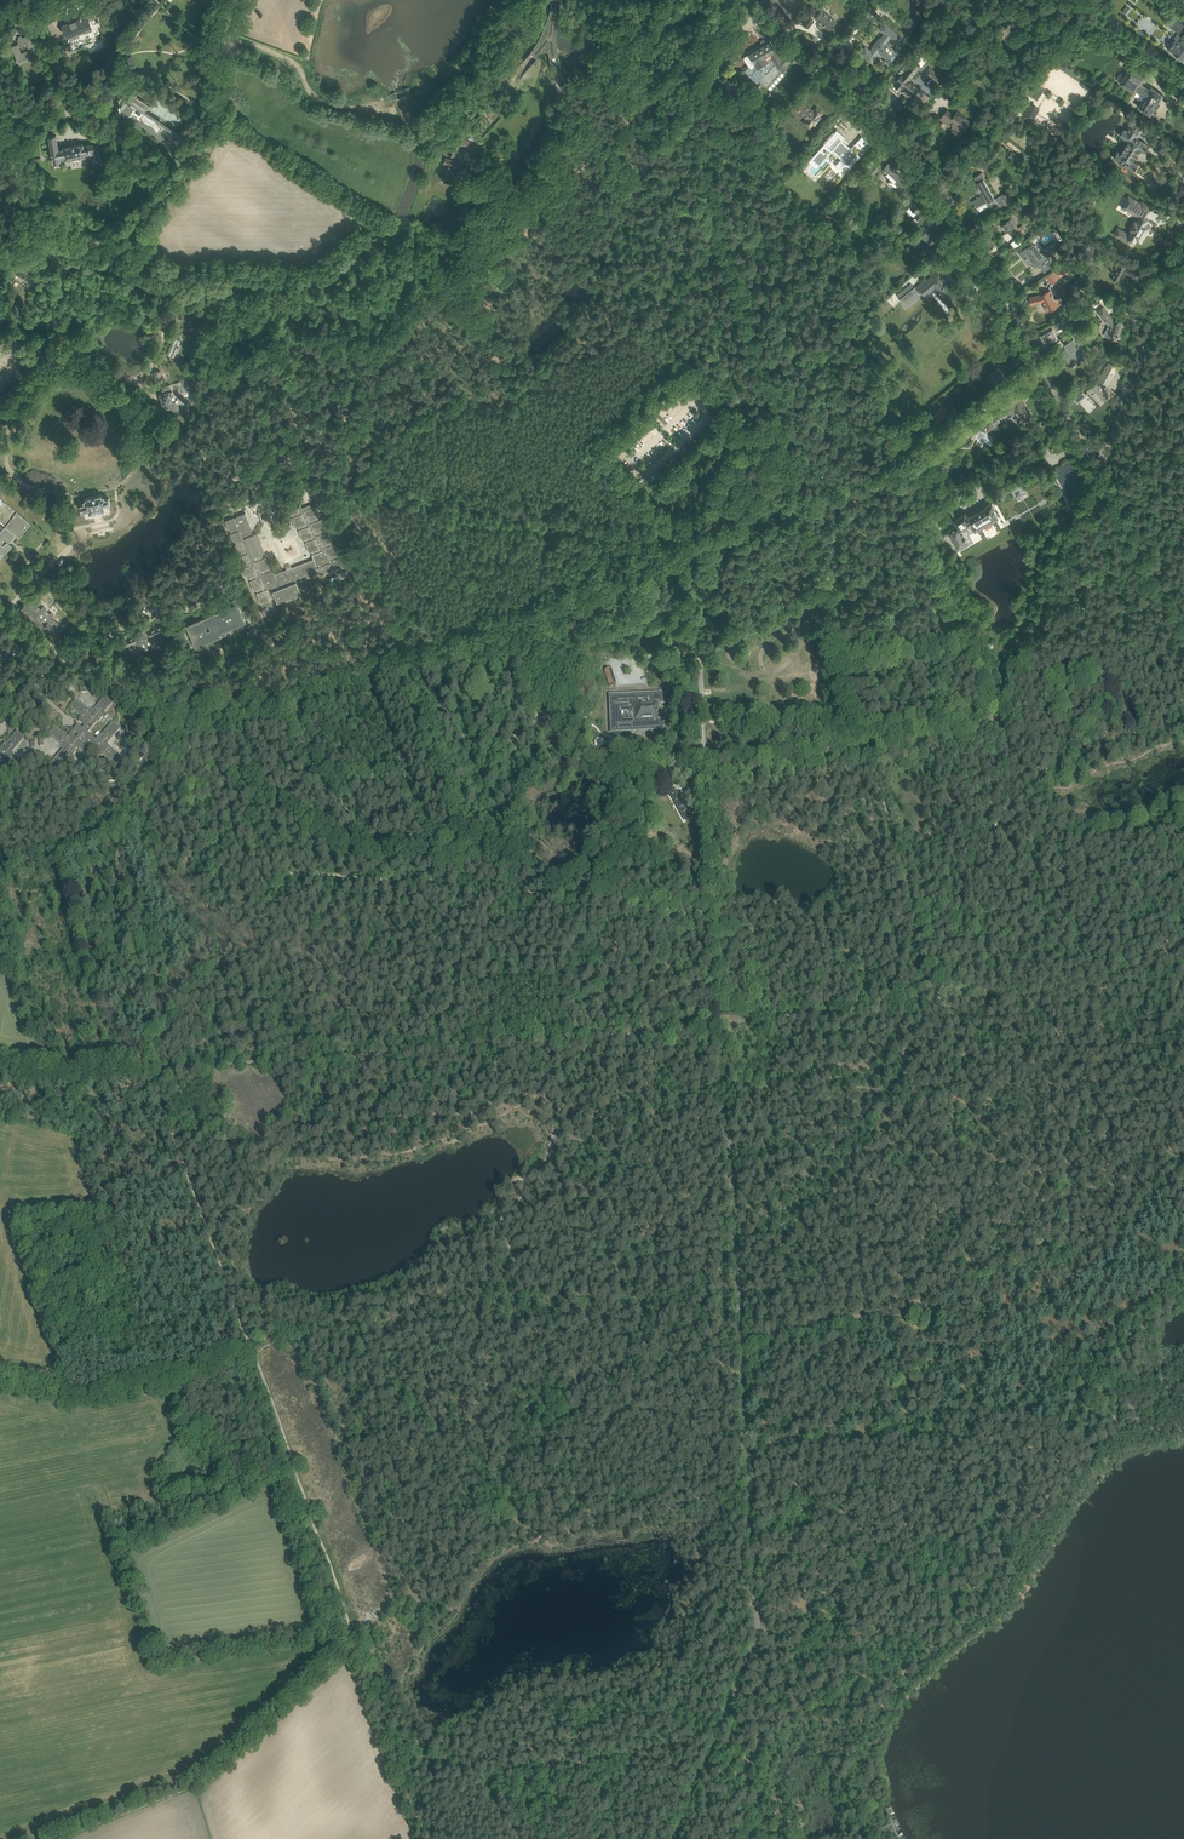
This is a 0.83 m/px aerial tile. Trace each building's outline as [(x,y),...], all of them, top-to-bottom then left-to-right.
[(862,1),(856,7),(859,10),(865,4),(862,1)] [(80,18),(63,25),(65,31),(67,36),(68,36),(72,44),(99,34),(93,18),(92,14),(90,9),(79,13),(81,17),(80,18)] [(821,10),(815,18),(830,30),(836,22),(821,10)] [(544,45),(529,51),(534,58),(541,54),(546,55),(549,59),(550,64),(556,53),(556,50),(557,44),(566,17),(557,14),(550,34),(544,45)] [(1166,24),(1178,33),(1181,36),(1180,38),(1182,39),(1179,43),(1175,40),(1174,41),(1173,40),(1168,46),(1169,47),(1168,49),(1175,54),(1174,55),(1179,59),(1180,58),(1183,60),(1183,58),(1183,25),(1172,16),(1166,24)] [(814,22),(808,17),(802,24),(808,29),(814,22)] [(861,53),(871,61),(876,56),(875,55),(878,51),(886,58),(884,61),(889,65),(898,54),(897,50),(893,50),(885,43),(890,37),(896,43),(901,37),(885,24),(880,29),(885,34),(881,40),(880,38),(873,47),(874,48),(871,52),(865,47),(861,53)] [(1138,28),(1136,32),(1143,38),(1146,34),(1138,28)] [(17,59),(16,59),(17,61),(18,63),(24,61),(36,56),(33,48),(32,48),(31,47),(34,45),(34,44),(30,35),(17,40),(19,43),(11,46),(17,59)] [(744,72),(747,75),(757,83),(759,81),(767,88),(771,83),(781,71),(782,72),(787,66),(787,65),(788,63),(781,57),(781,58),(770,41),(744,57),(750,66),(749,67),(748,67),(744,72)] [(895,85),(901,90),(904,86),(912,93),(917,87),(909,80),(920,66),(915,61),(912,64),(908,61),(899,72),(901,75),(897,80),(898,81),(895,85)] [(1117,77),(1117,78),(1118,80),(1119,81),(1120,82),(1135,93),(1137,90),(1146,96),(1139,107),(1138,107),(1139,107),(1150,114),(1150,115),(1150,114),(1154,108),(1156,108),(1160,102),(1158,101),(1163,95),(1163,94),(1152,87),(1151,87),(1150,90),(1141,84),(1146,76),(1131,66),(1125,74),(1124,73),(1122,73),(1121,73),(1120,74),(1118,75),(1117,77)] [(936,73),(931,78),(941,86),(945,82),(936,73)] [(119,106),(119,107),(119,108),(119,109),(120,109),(120,110),(125,114),(125,111),(140,121),(141,120),(143,121),(151,127),(158,133),(165,123),(146,110),(150,105),(131,92),(130,95),(127,94),(125,98),(124,97),(123,97),(122,96),(121,97),(120,97),(120,98),(120,99),(119,99),(119,106)] [(961,96),(955,92),(952,96),(958,100),(961,96)] [(735,103),(737,105),(748,95),(746,93),(735,103)] [(795,103),(793,106),(807,118),(812,124),(815,121),(816,122),(820,118),(819,116),(822,113),(816,107),(813,111),(802,102),(798,106),(795,103)] [(976,122),(973,120),(981,110),(979,109),(977,111),(969,104),(963,111),(957,107),(953,113),(949,110),(951,107),(945,102),(935,115),(941,120),(943,119),(954,128),(945,140),(953,146),(965,130),(968,132),(976,122)] [(1024,116),(1032,120),(1039,109),(1031,104),(1024,116)] [(769,126),(775,132),(785,121),(779,115),(769,126)] [(1123,155),(1119,161),(1134,170),(1138,164),(1133,161),(1141,149),(1144,151),(1148,145),(1136,137),(1142,128),(1131,121),(1125,130),(1123,129),(1119,135),(1128,141),(1126,145),(1124,145),(1122,147),(1123,149),(1120,153),(1123,155)] [(824,143),(811,158),(818,165),(819,165),(832,150),(834,152),(835,152),(842,158),(841,159),(835,165),(841,171),(848,163),(850,165),(858,156),(844,143),(845,143),(842,140),(845,137),(837,129),(834,133),(833,132),(823,143),(824,143)] [(51,151),(52,160),(53,160),(54,163),(55,163),(59,163),(60,162),(60,160),(65,159),(65,160),(73,158),(73,159),(78,158),(85,156),(85,155),(91,154),(90,152),(97,151),(100,164),(106,163),(106,161),(109,161),(104,137),(102,137),(101,135),(95,137),(96,143),(89,145),(89,144),(83,145),(83,144),(63,148),(63,149),(59,150),(56,135),(48,137),(51,151)] [(861,153),(874,141),(871,138),(868,141),(862,135),(859,139),(864,143),(858,149),(861,153)] [(459,146),(473,151),(476,143),(463,137),(459,146)] [(458,161),(453,159),(454,156),(459,146),(452,143),(447,154),(448,154),(448,156),(446,156),(443,162),(446,163),(443,171),(451,174),(454,166),(456,167),(458,161)] [(1008,157),(1016,163),(1020,157),(1012,151),(1008,157)] [(876,161),(871,166),(865,173),(869,178),(881,165),(876,161)] [(888,163),(884,168),(881,170),(898,186),(902,182),(904,184),(905,183),(904,182),(906,180),(895,170),(897,169),(890,162),(889,164),(888,163)] [(460,164),(456,175),(462,177),(466,167),(460,164)] [(985,179),(985,178),(982,173),(975,177),(985,195),(973,201),(975,204),(974,204),(975,205),(977,207),(985,202),(986,203),(990,200),(991,203),(996,201),(1001,209),(1008,205),(1012,203),(1006,192),(1002,195),(995,199),(983,180),(985,179)] [(1129,196),(1122,206),(1140,217),(1137,222),(1135,221),(1131,229),(1132,230),(1129,235),(1126,233),(1122,239),(1131,244),(1133,241),(1134,242),(1137,238),(1140,240),(1143,235),(1144,236),(1148,231),(1147,230),(1150,225),(1146,223),(1149,218),(1148,218),(1153,208),(1142,201),(1141,203),(1129,196)] [(910,207),(907,210),(914,216),(916,213),(917,213),(922,208),(926,203),(919,197),(916,200),(915,199),(911,203),(909,206),(910,207)] [(1012,217),(1006,221),(1001,225),(1006,232),(1013,227),(1018,233),(1025,228),(1022,225),(1018,227),(1016,225),(1017,225),(1012,217)] [(930,221),(921,228),(924,232),(915,239),(919,244),(921,242),(928,251),(938,243),(937,241),(940,238),(934,230),(933,230),(935,228),(930,221)] [(1026,248),(1020,253),(1025,260),(1028,257),(1035,267),(1058,250),(1054,245),(1042,253),(1036,245),(1034,246),(1033,244),(1027,249),(1026,248)] [(1056,267),(1059,265),(1057,261),(1053,264),(1050,259),(1045,262),(1051,270),(1056,267)] [(1112,278),(1113,278),(1118,281),(1123,273),(1132,276),(1131,278),(1137,281),(1140,274),(1126,267),(1126,266),(1118,262),(1116,266),(1118,267),(1112,278)] [(17,274),(28,282),(32,275),(21,268),(17,274)] [(942,275),(939,270),(922,283),(922,282),(916,287),(915,287),(899,299),(906,307),(921,295),(919,292),(921,290),(926,296),(930,293),(928,290),(934,285),(936,287),(937,287),(947,299),(944,301),(949,307),(960,299),(955,292),(952,295),(949,290),(952,288),(941,275),(942,275)] [(1060,277),(1055,271),(1047,277),(1051,283),(1060,277)] [(1040,294),(1036,295),(1030,297),(1032,303),(1043,301),(1046,306),(1047,306),(1049,310),(1058,305),(1050,290),(1040,296),(1040,294)] [(1104,335),(1111,338),(1117,340),(1121,329),(1120,329),(1122,323),(1121,322),(1123,316),(1116,314),(1114,321),(1102,308),(1097,312),(1108,325),(1104,335)] [(1044,333),(1041,335),(1046,344),(1052,340),(1053,340),(1057,337),(1054,332),(1067,325),(1075,320),(1064,313),(1060,320),(1042,330),(1043,331),(1044,333)] [(1074,332),(1063,340),(1065,343),(1064,344),(1070,352),(1062,358),(1063,358),(1066,356),(1069,361),(1074,357),(1077,361),(1083,357),(1075,347),(1079,345),(1074,338),(1077,336),(1074,332)] [(174,337),(167,353),(174,357),(181,340),(174,337)] [(1104,389),(1116,367),(1109,362),(1099,380),(1088,390),(1092,394),(1093,393),(1101,401),(1103,400),(1107,397),(1107,396),(1109,394),(1106,390),(1105,389),(1104,389)] [(999,368),(989,375),(996,385),(998,384),(999,383),(1006,378),(999,368)] [(177,406),(172,390),(170,385),(165,386),(165,388),(161,390),(163,393),(160,394),(166,410),(173,407),(175,413),(180,411),(178,405),(177,406)] [(985,427),(985,428),(987,431),(994,426),(992,423),(1008,412),(1009,413),(1016,409),(1021,417),(1019,421),(1027,425),(1030,418),(1029,417),(1032,415),(1029,410),(1025,404),(1024,404),(1022,400),(1020,401),(1018,398),(1014,401),(1013,401),(999,410),(998,409),(981,421),(985,427)] [(946,416),(940,407),(934,411),(935,413),(933,414),(938,421),(946,416)] [(971,428),(968,436),(974,439),(977,431),(971,428)] [(891,435),(898,454),(908,451),(901,432),(891,435)] [(912,463),(905,468),(908,472),(915,467),(912,463)] [(1023,490),(1020,485),(1011,490),(1014,495),(1015,494),(1017,497),(1023,494),(1021,491),(1023,490)] [(82,511),(83,511),(88,510),(89,513),(90,513),(92,514),(94,513),(95,512),(99,511),(101,512),(103,511),(104,510),(105,509),(104,504),(110,503),(109,497),(105,498),(104,496),(102,496),(102,495),(86,498),(86,500),(84,500),(85,503),(81,504),(82,511)] [(257,534),(254,535),(245,513),(236,516),(236,517),(234,518),(233,517),(225,520),(229,530),(230,530),(231,534),(230,534),(234,543),(237,552),(238,551),(240,555),(239,556),(242,565),(243,565),(244,567),(243,568),(247,578),(250,577),(251,580),(250,580),(254,590),(257,589),(258,592),(257,593),(261,603),(261,602),(262,606),(271,603),(269,599),(270,599),(271,599),(270,598),(275,596),(278,602),(301,594),(296,582),(319,573),(320,575),(336,568),(337,569),(345,566),(341,556),(339,557),(338,554),(339,554),(335,544),(332,545),(331,542),(332,541),(328,531),(325,532),(324,529),(325,529),(321,519),(319,520),(318,517),(319,517),(315,506),(312,507),(311,504),(310,505),(310,504),(301,507),(299,500),(297,496),(291,498),(291,496),(279,500),(282,507),(285,506),(289,515),(292,514),(293,517),(292,517),(296,527),(298,526),(300,529),(299,530),(303,540),(305,539),(306,541),(305,542),(309,552),(312,551),(313,554),(315,558),(310,560),(274,574),(273,570),(270,571),(269,568),(270,567),(266,557),(263,558),(261,553),(264,552),(257,534)] [(0,530),(0,559),(12,545),(8,542),(15,535),(18,537),(30,523),(4,501),(0,506),(0,521),(5,525),(0,530)] [(958,525),(948,531),(958,549),(972,541),(969,534),(974,531),(984,526),(985,528),(992,524),(990,522),(999,517),(994,508),(995,507),(992,501),(984,505),(985,506),(970,514),(970,513),(967,513),(967,514),(966,512),(954,518),(958,525)] [(28,598),(20,609),(32,619),(32,620),(37,624),(45,614),(47,611),(45,609),(46,608),(43,605),(41,608),(33,602),(28,598)] [(237,602),(211,614),(221,636),(221,637),(227,634),(226,632),(232,630),(231,628),(246,622),(237,602)] [(45,614),(37,624),(43,628),(43,627),(56,638),(64,627),(60,623),(52,617),(54,614),(51,612),(50,613),(47,611),(45,614)] [(221,636),(211,614),(200,619),(196,621),(196,620),(186,625),(196,647),(221,636)] [(148,628),(142,630),(148,647),(149,650),(154,648),(153,645),(155,644),(154,641),(165,637),(166,640),(168,640),(173,637),(169,625),(170,624),(168,620),(162,622),(163,624),(148,629),(148,628)] [(148,647),(142,630),(135,633),(135,634),(120,640),(120,639),(114,641),(116,645),(117,645),(122,657),(129,654),(128,651),(140,646),(141,649),(143,649),(144,652),(149,650),(148,647)] [(611,646),(604,649),(607,655),(613,652),(611,646)] [(612,690),(619,688),(614,673),(607,675),(612,690)] [(636,694),(610,695),(610,706),(612,705),(613,721),(611,721),(612,731),(637,730),(637,728),(652,727),(652,729),(663,729),(662,719),(659,719),(658,703),(662,703),(661,693),(650,694),(651,696),(636,696),(636,694)] [(82,717),(79,721),(82,724),(84,722),(86,724),(83,729),(78,725),(74,730),(80,735),(77,738),(74,736),(75,736),(71,733),(68,737),(55,726),(52,729),(53,730),(51,731),(48,734),(62,745),(63,748),(51,763),(59,770),(67,759),(70,762),(73,758),(72,757),(76,751),(75,751),(77,748),(87,756),(92,750),(91,750),(93,747),(98,750),(97,752),(102,756),(103,755),(116,766),(123,757),(108,746),(108,743),(120,728),(112,722),(102,734),(100,733),(95,739),(87,733),(97,721),(98,722),(103,717),(105,718),(107,715),(104,712),(113,702),(110,700),(109,701),(107,699),(108,698),(105,696),(93,710),(90,711),(76,699),(70,706),(82,717)] [(2,758),(1,760),(6,764),(8,763),(20,774),(27,766),(13,755),(13,751),(24,737),(17,731),(5,745),(4,744),(0,749),(0,757),(2,758)] [(650,735),(639,735),(640,743),(651,742),(650,735)] [(674,788),(668,791),(684,820),(690,817),(674,788)]
